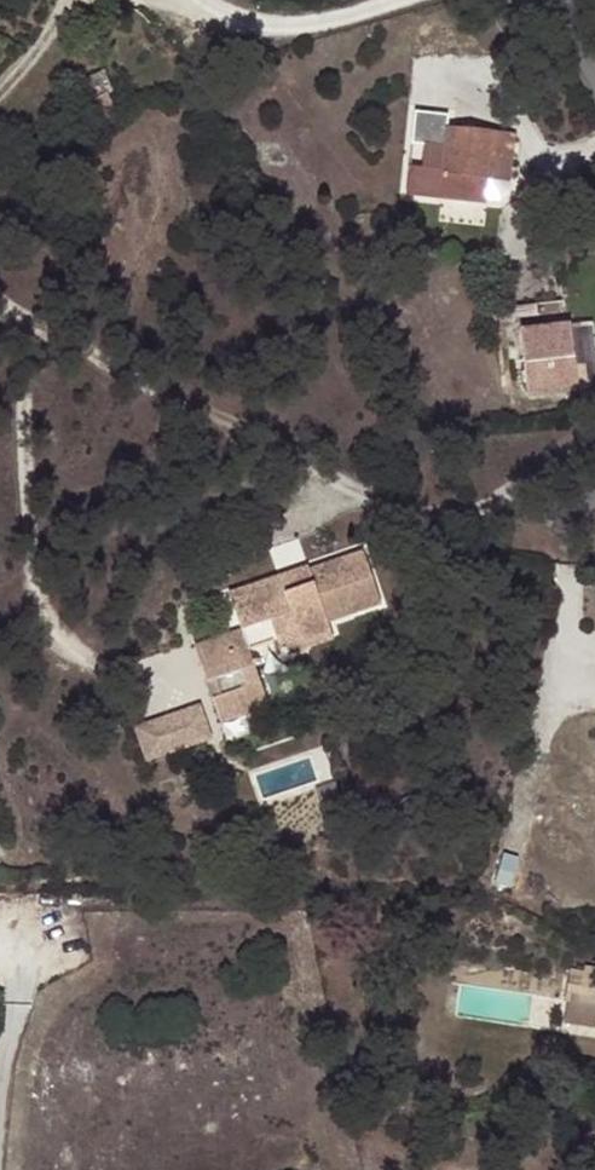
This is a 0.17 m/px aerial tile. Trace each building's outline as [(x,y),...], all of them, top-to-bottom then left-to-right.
[(446,117),(412,114),(409,146),(425,147),(423,163),(408,161),(405,200),(485,206),(485,200),(487,178),(508,180),(512,136),(445,131),(446,117)] [(487,178),(485,200),(496,200),(507,191),(508,180),(487,178)] [(572,397),(572,356),(567,330),(519,336),(523,404),(572,397)] [(246,655),(198,678),(217,718),(265,696),(258,678),(283,665),(291,681),(342,659),(330,632),(354,622),(357,631),(385,618),(360,563),(310,589),(307,581),(229,619),(246,655)] [(213,731),(148,762),(165,796),(230,766),(213,731)]
